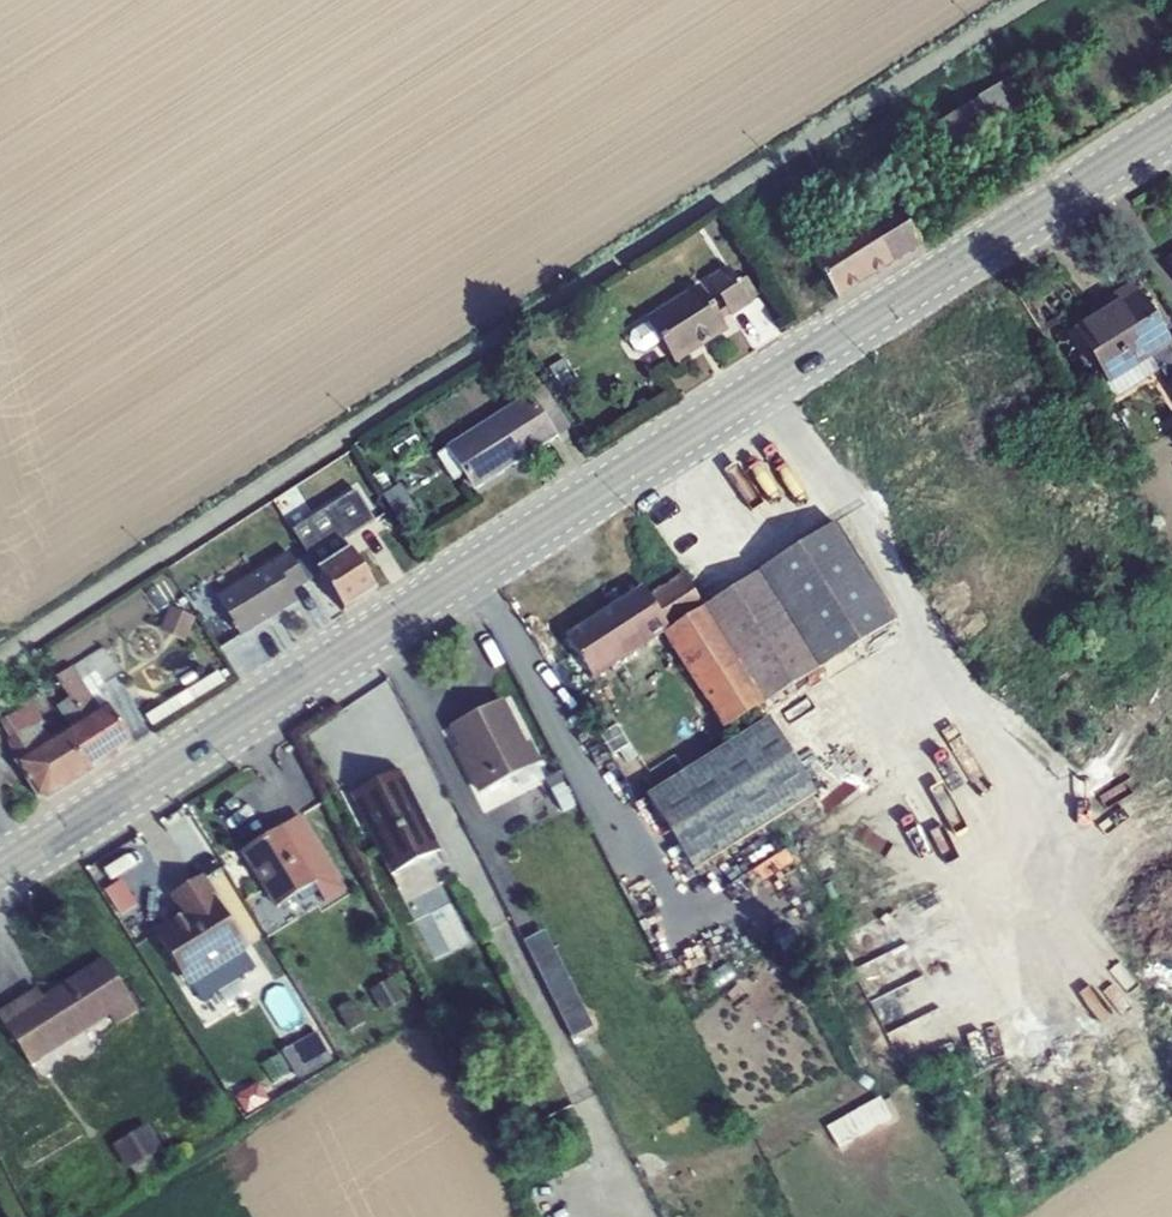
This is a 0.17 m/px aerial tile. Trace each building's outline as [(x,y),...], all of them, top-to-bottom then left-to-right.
[(981,96),(930,128),(949,159),(1029,110),(1003,69),(975,86),(981,96)] [(852,231),(878,273),(922,245),(895,204),(852,231)] [(878,273),(852,231),(811,256),(838,298),(878,273)] [(703,290),(721,320),(729,314),(731,316),(752,303),(729,266),(706,280),(711,285),(703,290)] [(1171,344),(1171,342),(1133,281),(1096,304),(1100,311),(1073,328),(1107,382),(1109,385),(1171,344)] [(661,343),(674,364),(728,330),(721,320),(703,290),(699,285),(646,319),(661,343)] [(661,343),(646,319),(630,330),(630,343),(636,352),(646,353),(661,343)] [(1107,382),(1103,385),(1113,400),(1160,370),(1171,390),(1171,344),(1109,385),(1107,382)] [(565,357),(538,364),(553,389),(578,378),(565,357)] [(1095,389),(1087,394),(1099,412),(1107,407),(1095,389)] [(446,447),(474,491),(558,437),(531,393),(446,447)] [(413,430),(390,445),(397,456),(420,441),(413,430)] [(382,469),(372,475),(398,519),(417,509),(401,484),(394,488),(382,469)] [(284,514),(317,570),(351,549),(344,539),(375,520),(353,483),(317,506),(311,498),(308,500),(303,492),(284,504),(288,511),(284,514)] [(596,738),(629,791),(895,620),(833,523),(757,572),(737,541),(684,574),(683,572),(649,593),(672,629),(663,634),(700,693),(624,740),(615,726),(596,738)] [(317,570),(344,611),(376,591),(351,549),(317,570)] [(232,586),(216,596),(240,637),(298,602),(292,592),(308,582),(289,551),(253,573),(232,586)] [(244,559),(223,572),(232,586),(253,573),(244,559)] [(564,635),(593,680),(663,634),(672,629),(649,593),(642,584),(564,635)] [(169,606),(160,631),(188,641),(197,616),(169,606)] [(104,647),(89,656),(97,671),(106,684),(121,674),(104,647)] [(57,676),(84,719),(107,704),(89,676),(97,671),(89,656),(57,676)] [(219,671),(148,715),(155,725),(225,681),(219,671)] [(0,721),(33,703),(29,693),(19,700),(14,693),(0,702),(0,721)] [(455,749),(477,793),(514,773),(523,790),(544,779),(545,778),(537,762),(541,759),(532,741),(526,743),(502,696),(448,724),(460,746),(455,749)] [(8,739),(15,761),(47,742),(39,725),(44,722),(33,703),(0,721),(11,738),(8,739)] [(84,719),(111,761),(136,745),(107,704),(84,719)] [(647,795),(694,870),(816,792),(768,718),(647,795)] [(37,796),(50,800),(111,761),(84,719),(47,742),(15,761),(37,796)] [(351,793),(391,874),(440,850),(401,769),(351,793)] [(576,806),(558,771),(545,778),(544,779),(562,813),(576,806)] [(868,784),(795,828),(809,851),(882,808),(868,784)] [(300,814),(239,850),(275,908),(315,884),(325,903),(347,890),(300,814)] [(755,870),(725,888),(732,900),(786,866),(797,883),(802,879),(791,862),(794,860),(787,849),(767,861),(764,857),(752,864),(755,870)] [(203,875),(169,896),(180,914),(155,929),(200,1002),(256,968),(245,951),(249,949),(203,875)] [(125,880),(111,886),(123,912),(136,906),(125,880)] [(545,929),(523,940),(572,1039),(594,1028),(545,929)] [(30,1066),(110,1015),(116,1024),(138,1010),(104,957),(42,996),(37,988),(0,1011),(0,1020),(30,1066)] [(393,975),(335,1008),(349,1032),(407,999),(393,975)] [(318,1029),(282,1049),(299,1078),(334,1058),(318,1029)] [(880,1095),(826,1125),(838,1148),(893,1117),(880,1095)] [(147,1123),(111,1145),(127,1170),(132,1167),(143,1185),(174,1166),(147,1123)]
